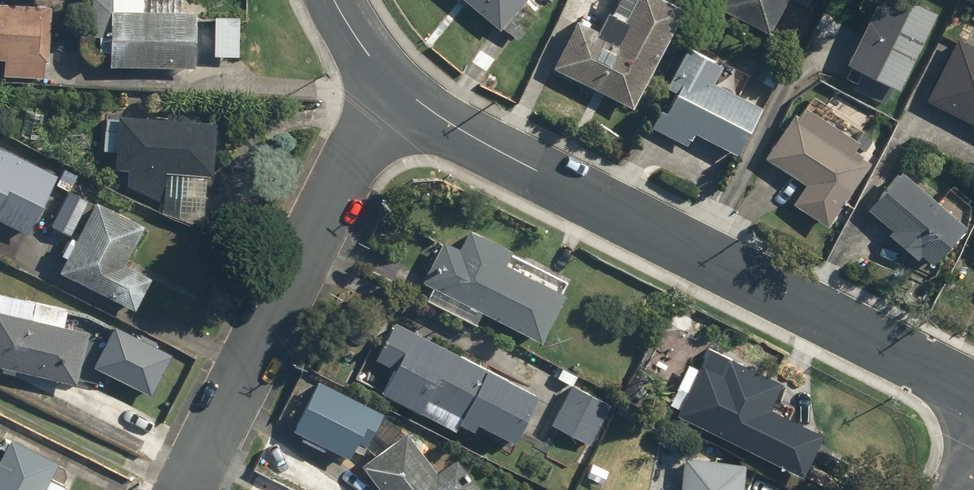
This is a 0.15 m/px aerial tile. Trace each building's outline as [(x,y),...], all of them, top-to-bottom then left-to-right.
[(177,12),(178,0),(88,0),(87,37),(96,38),(95,54),(107,54),(107,66),(191,70),(193,13),(177,12)] [(498,32),(500,29),(515,42),(536,18),(522,5),(526,0),(461,0),(498,32)] [(547,68),(589,87),(629,106),(679,0),(579,0),(547,68)] [(711,6),(763,33),(780,0),(714,0),(711,6)] [(890,89),(893,91),(931,11),(908,0),(872,0),(840,66),(859,75),(852,89),(883,104),(890,89)] [(3,60),(2,78),(42,80),(43,64),(47,64),(49,6),(45,6),(0,4),(0,60),(3,60)] [(236,58),(237,18),(213,17),(211,57),(236,58)] [(973,127),(973,48),(955,38),(923,100),(973,127)] [(759,106),(708,80),(717,62),(683,45),(659,90),(664,92),(646,126),(684,146),(691,133),(733,155),(759,106)] [(746,46),(734,69),(769,87),(781,64),(746,46)] [(799,105),(793,115),(788,112),(759,157),(802,184),(789,204),(823,226),(865,161),(857,156),(863,146),(799,105)] [(211,121),(114,118),(100,117),(99,150),(113,151),(112,171),(126,172),(126,189),(162,190),(163,174),(209,175),(211,121)] [(24,236),(53,178),(0,152),(0,224),(24,236)] [(926,262),(959,225),(969,214),(965,211),(970,206),(948,187),(934,202),(898,170),(864,207),(888,228),(884,232),(913,258),(916,254),(926,262)] [(68,237),(87,201),(66,190),(47,226),(68,237)] [(123,264),(142,227),(93,202),(56,273),(133,313),(150,278),(123,264)] [(471,325),(479,311),(536,341),(561,294),(556,292),(562,280),(517,257),(511,268),(501,263),(507,251),(462,227),(451,247),(439,240),(418,279),(433,286),(425,300),(471,325)] [(61,328),(65,311),(0,296),(0,369),(75,385),(86,333),(61,328)] [(471,425),(508,444),(533,395),(388,321),(356,383),(464,438),(471,425)] [(88,371),(142,397),(162,356),(109,330),(88,371)] [(817,432),(765,407),(777,383),(706,349),(695,373),(674,417),(796,475),(817,432)] [(284,430),(345,458),(367,411),(306,383),(284,430)] [(568,385),(547,424),(585,444),(606,405),(568,385)] [(431,471),(407,440),(401,445),(394,436),(355,465),(375,489),(473,489),(475,488),(451,456),(431,471)] [(48,480),(56,464),(6,440),(0,452),(0,489),(64,489),(65,489),(48,480)] [(740,462),(680,457),(677,489),(738,489),(740,462)]
